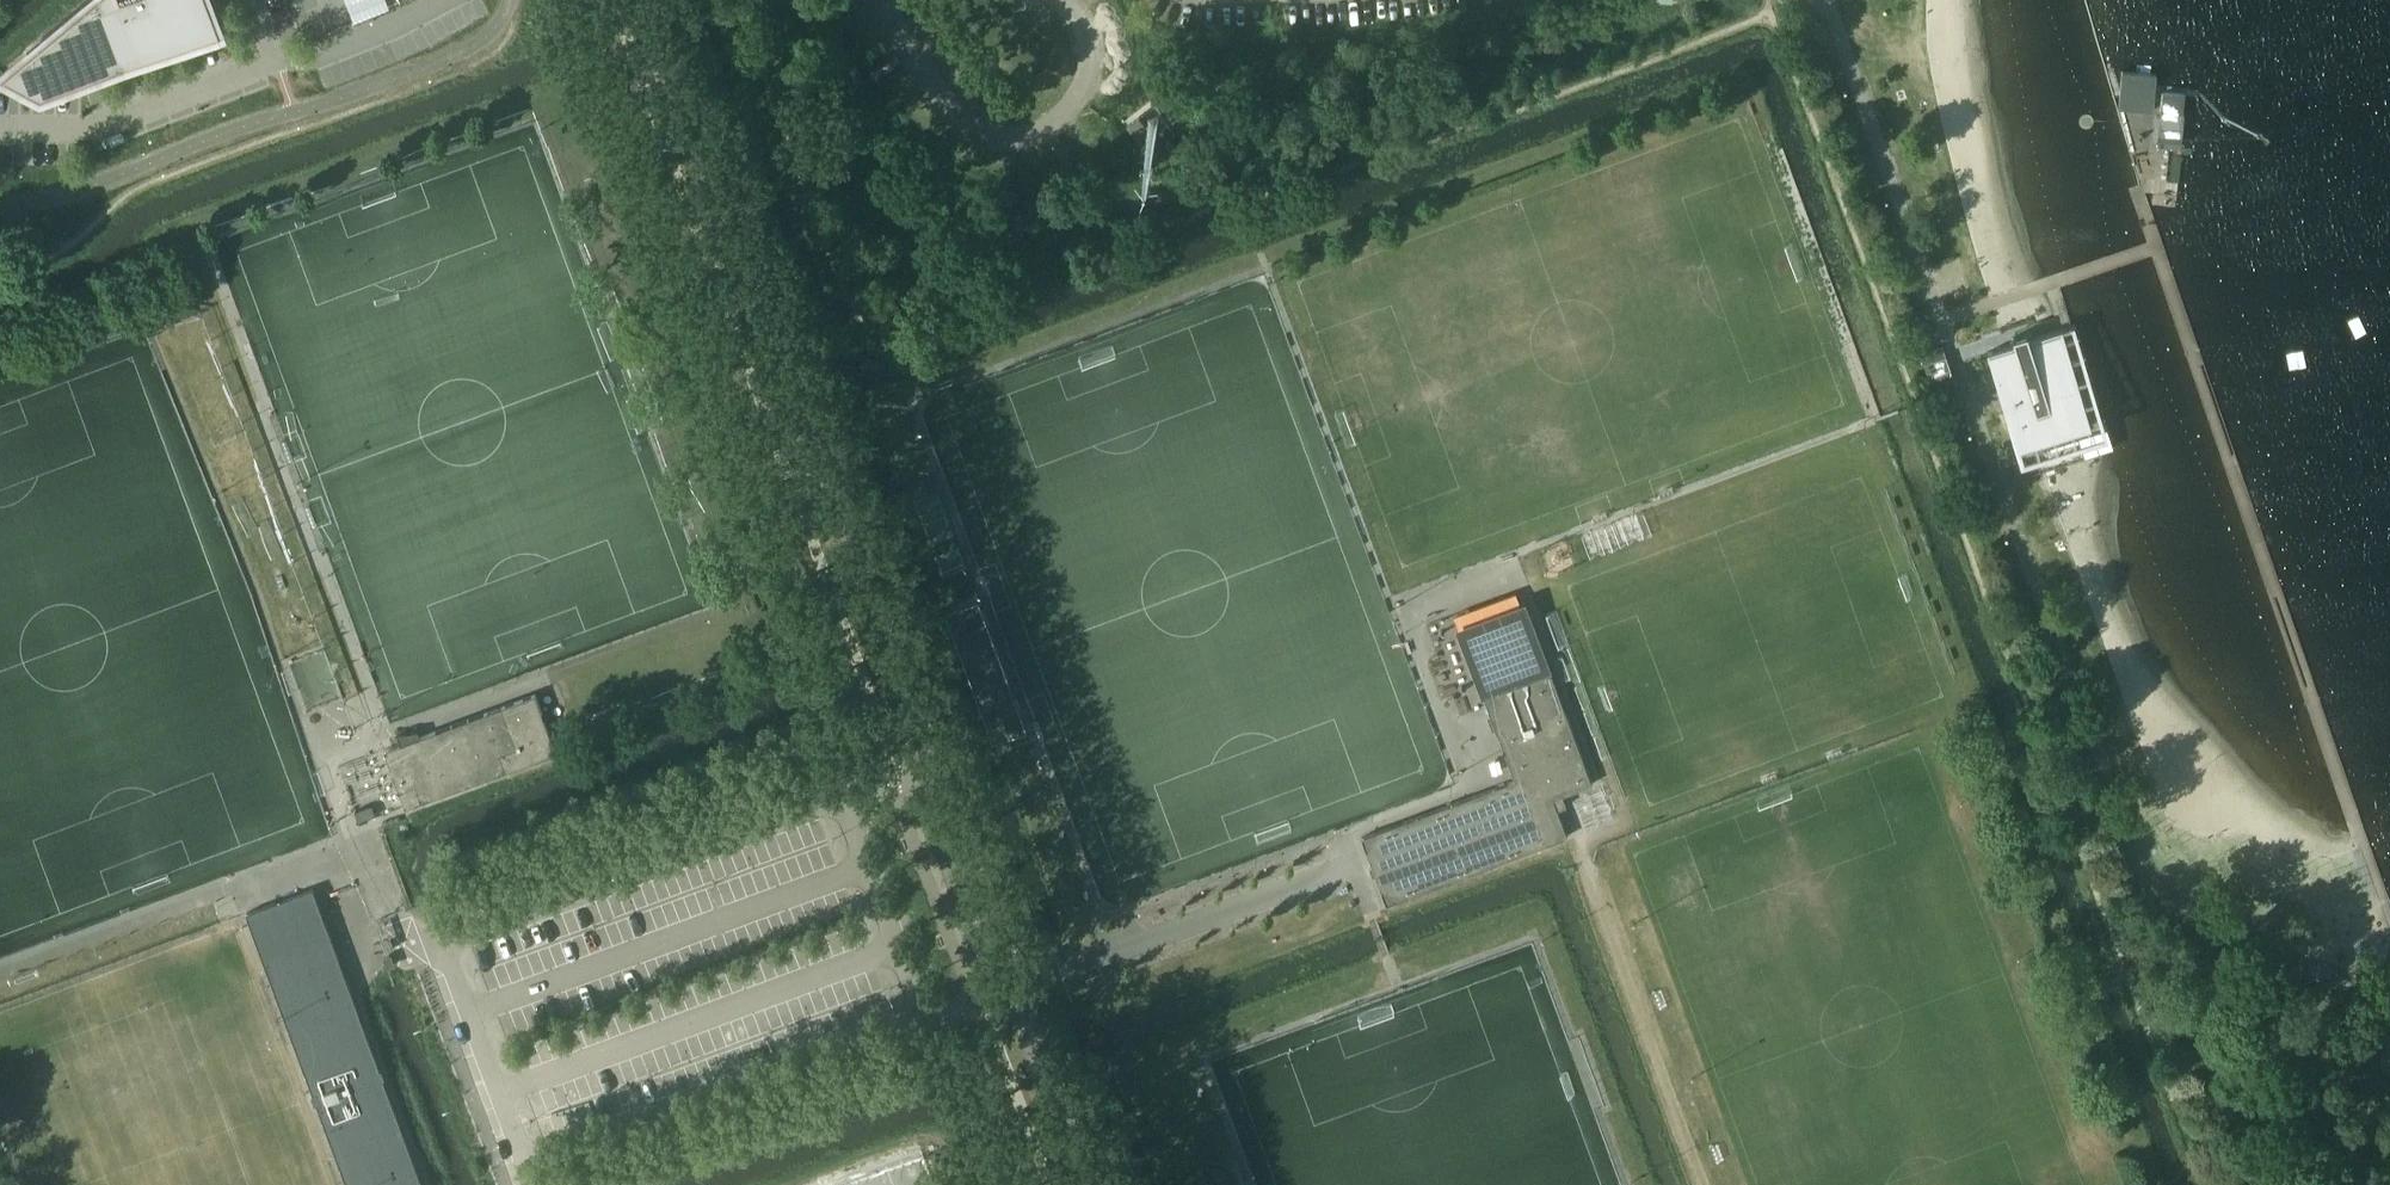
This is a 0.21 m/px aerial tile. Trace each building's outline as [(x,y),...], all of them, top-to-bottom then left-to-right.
[(208,0),(76,0),(24,44),(27,53),(8,69),(35,83),(36,86),(215,19),(208,0)] [(2123,71),(2120,107),(2153,110),(2157,74),(2123,71)] [(2164,92),(2162,116),(2183,118),(2185,96),(2186,94),(2164,92)] [(1128,124),(1143,143),(1154,134),(1140,115),(1128,124)] [(2156,116),(2155,139),(2159,139),(2158,145),(2170,146),(2182,147),(2183,135),(2184,119),(2184,118),(2183,118),(2162,116),(2156,116)] [(2014,336),(2017,343),(1988,351),(1989,354),(1991,353),(2017,436),(2090,413),(2064,330),(2076,326),(2076,324),(2031,338),(2029,331),(2027,332),(2028,333),(2017,337),(2016,335),(2014,336)] [(1946,355),(1927,362),(1942,406),(1962,399),(1946,355)] [(1529,612),(1463,637),(1516,780),(1505,784),(1504,782),(1499,784),(1499,786),(1362,837),(1387,903),(1568,836),(1558,808),(1567,805),(1563,794),(1593,783),(1529,612)] [(421,735),(419,729),(398,733),(401,742),(385,748),(406,805),(556,749),(535,693),(421,735)] [(832,728),(820,733),(827,750),(839,746),(832,728)] [(279,905),(277,901),(247,912),(314,1093),(318,1092),(322,1101),(318,1102),(348,1184),(424,1184),(384,1078),(380,1079),(376,1070),(381,1069),(314,888),(284,899),(286,903),(279,905)] [(1103,973),(1090,978),(1093,987),(1107,981),(1103,973)]
